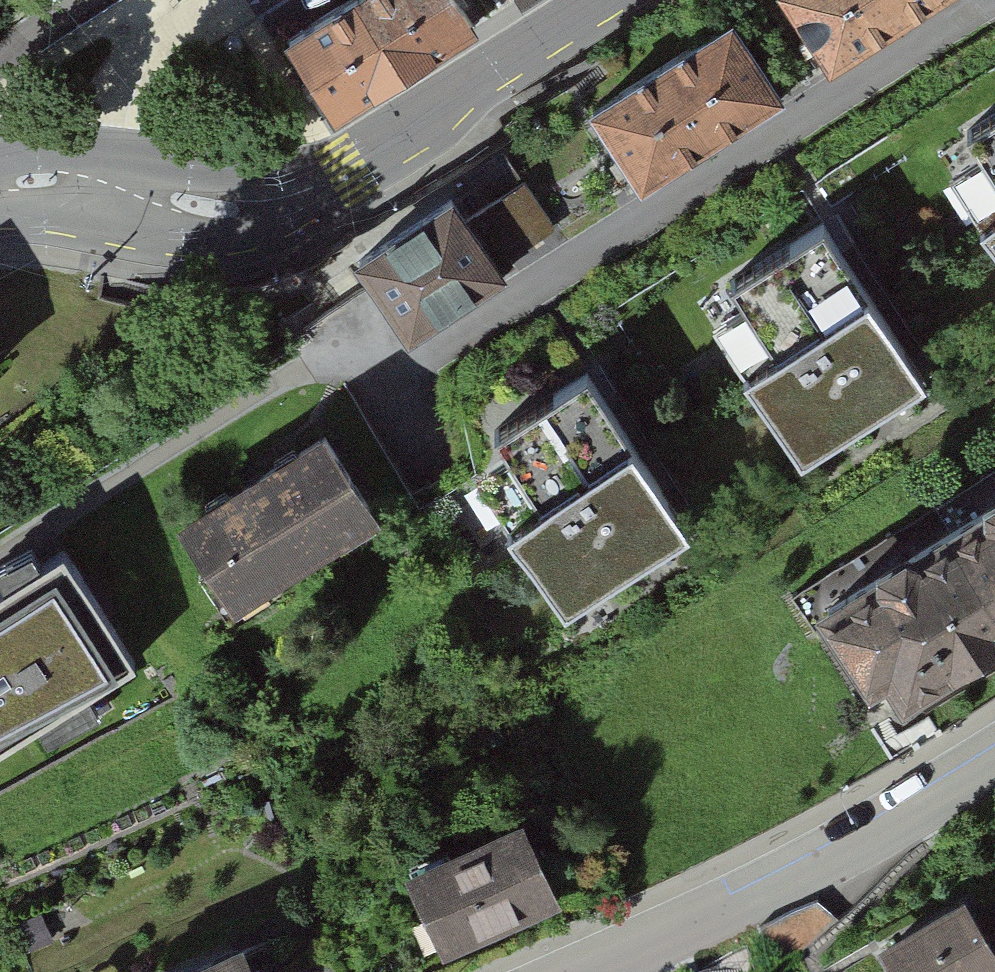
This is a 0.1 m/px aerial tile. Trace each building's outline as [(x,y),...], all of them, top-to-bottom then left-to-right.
[(407,63),(367,0),(322,0),(282,25),(334,109),(407,63)] [(479,18),(468,0),(367,0),(407,63),(479,18)] [(829,66),(934,0),(787,0),(811,38),(829,66)] [(624,158),(640,183),(784,93),(768,68),(730,8),(586,97),(624,158)] [(928,172),(994,279),(994,130),(928,172)] [(357,260),(407,336),(508,270),(452,185),(351,251),(357,260)] [(797,484),(919,408),(814,241),(692,316),(797,484)] [(558,634),(682,557),(580,394),(456,471),(558,634)] [(324,422),(177,516),(233,603),(380,509),(324,422)] [(994,621),(994,503),(942,536),(994,621)] [(942,536),(817,612),(887,725),(994,658),(994,621),(942,536)] [(136,657),(62,541),(0,580),(0,743),(136,657)] [(430,971),(438,971),(551,926),(515,837),(395,885),(430,971)] [(866,944),(883,971),(994,971),(994,952),(959,890),(866,944)] [(231,962),(208,971),(236,971),(231,962)]
